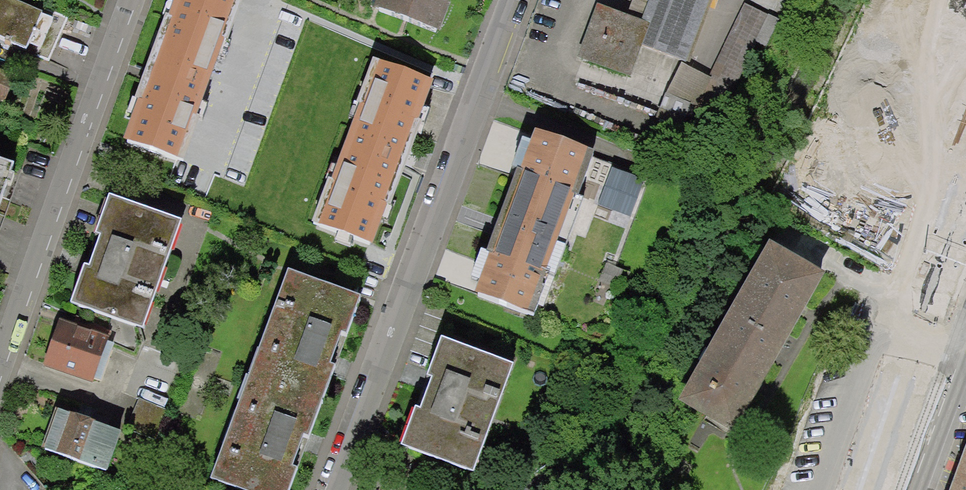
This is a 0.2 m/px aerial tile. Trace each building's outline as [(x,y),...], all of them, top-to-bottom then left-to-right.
[(21,0),(0,0),(0,39),(51,59),(67,18),(21,0)] [(237,0),(178,0),(126,144),(187,166),(246,3),(237,0)] [(377,14),(449,41),(465,0),(382,0),(377,14)] [(628,20),(598,11),(575,67),(630,83),(642,51),(679,64),(670,96),(698,105),(709,83),(739,102),(781,24),(749,7),(707,78),(687,68),(714,0),(636,0),(628,20)] [(437,87),(376,64),(314,227),(375,250),(437,87)] [(0,71),(0,107),(12,111),(24,80),(0,71)] [(589,159),(529,138),(471,300),(531,322),(589,159)] [(0,170),(0,213),(11,175),(0,170)] [(184,226),(111,199),(71,309),(145,336),(184,226)] [(772,247),(678,409),(744,440),(828,279),(772,247)] [(289,275),(211,486),(223,489),(291,489),(361,302),(289,275)] [(109,338),(60,322),(45,367),(94,383),(109,338)] [(516,373),(446,346),(432,382),(437,384),(425,417),(419,413),(404,453),(475,480),(516,373)] [(122,437),(58,415),(45,452),(109,474),(122,437)] [(956,489),(965,489),(965,462),(956,489)]
